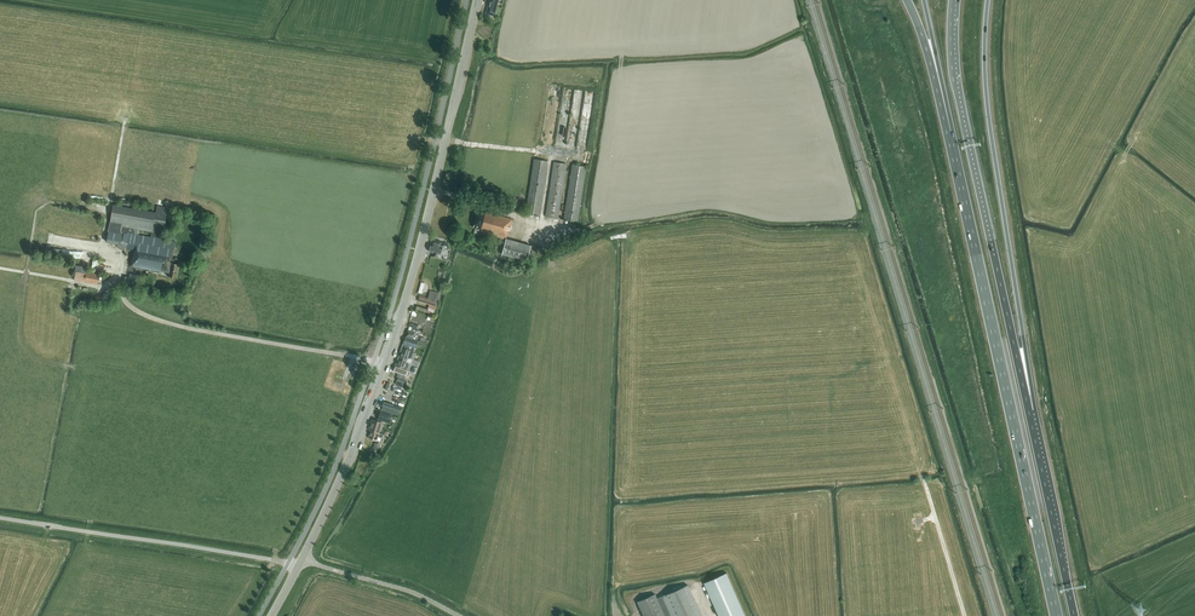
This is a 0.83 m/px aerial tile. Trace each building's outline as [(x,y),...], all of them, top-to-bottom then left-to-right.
[(487,6),(486,13),(491,15),(494,16),(498,0),(488,0),(487,6)] [(539,216),(548,161),(534,159),(526,213),(539,216)] [(558,218),(566,164),(553,162),(545,216),(558,218)] [(577,221),(586,167),(572,165),(564,219),(577,221)] [(172,263),(175,241),(162,239),(168,208),(157,205),(156,212),(113,205),(107,240),(127,244),(125,252),(133,253),(132,261),(131,267),(161,272),(161,271),(169,272),(169,276),(176,278),(179,264),(172,263)] [(496,237),(505,240),(507,234),(508,234),(512,220),(485,212),(485,213),(478,211),(473,227),(479,229),(478,230),(496,236),(496,237)] [(531,245),(506,238),(501,255),(527,262),(531,245)] [(441,251),(442,247),(447,248),(448,243),(444,242),(444,243),(433,240),(432,244),(431,244),(429,251),(434,253),(433,256),(437,257),(438,254),(440,254),(441,251)] [(86,273),(76,272),(74,280),(98,284),(99,274),(87,272),(86,273)] [(138,288),(139,283),(145,284),(146,279),(140,278),(140,276),(130,274),(128,286),(138,288)] [(419,296),(418,301),(436,307),(438,301),(419,296)] [(418,325),(410,323),(409,326),(412,327),(412,328),(411,331),(407,330),(405,336),(417,340),(420,330),(417,329),(418,325)] [(399,354),(408,357),(408,358),(410,359),(414,348),(416,348),(418,341),(405,337),(404,341),(399,354)] [(409,365),(405,364),(408,358),(408,357),(399,354),(395,365),(408,370),(409,365)] [(405,376),(407,370),(395,366),(393,371),(398,373),(397,377),(398,377),(396,381),(402,383),(405,376)] [(383,401),(380,410),(387,412),(398,415),(401,407),(383,401)] [(380,411),(378,419),(389,423),(392,414),(380,411)] [(382,422),(372,420),(369,430),(371,431),(371,430),(379,433),(382,422)] [(371,430),(371,431),(368,438),(376,440),(378,436),(382,438),(383,434),(379,433),(371,430)] [(377,450),(379,443),(375,442),(373,449),(371,449),(370,452),(375,454),(376,450),(377,450)] [(704,583),(719,615),(746,615),(727,573),(704,583)] [(637,602),(643,615),(701,615),(688,585),(657,599),(655,594),(637,602)]
